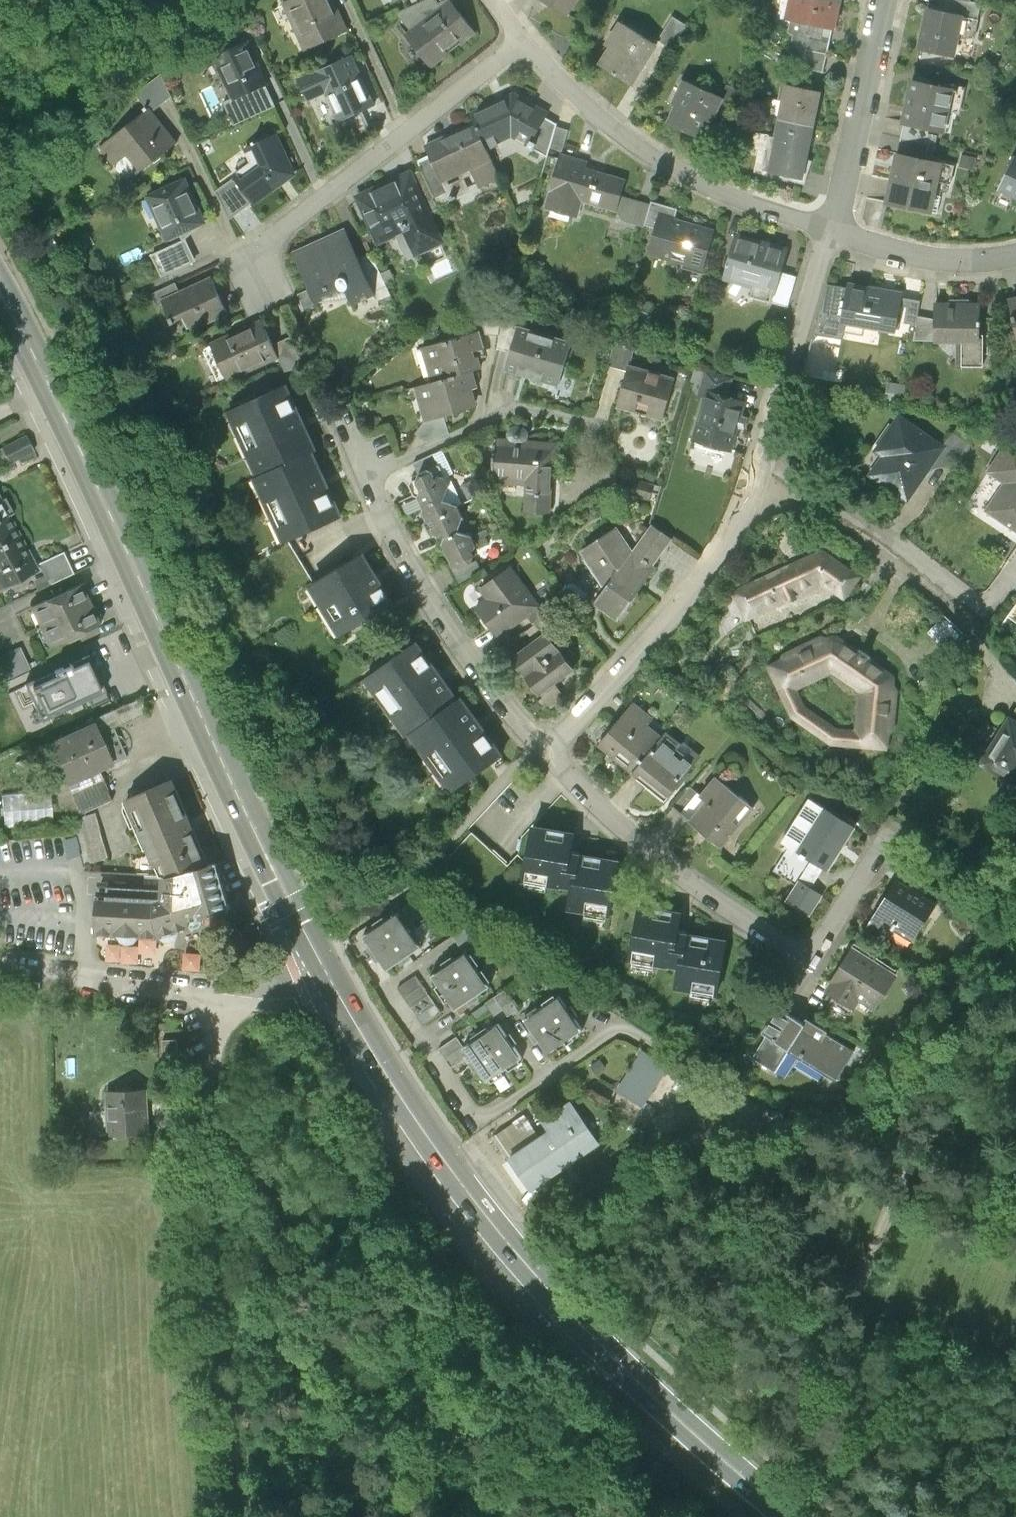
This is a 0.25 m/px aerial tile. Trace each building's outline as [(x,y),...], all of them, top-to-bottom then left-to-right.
[(336,0),(280,0),(302,49),(349,28),(336,0)] [(431,67),(476,31),(451,0),(441,0),(402,32),(431,67)] [(565,15),(575,0),(540,0),(565,15)] [(786,16),(836,27),(841,0),(789,0),(786,16)] [(961,17),(928,10),(921,49),(953,55),(961,17)] [(663,35),(680,43),(691,20),(674,12),(663,35)] [(600,61),(632,84),(659,45),(619,17),(603,40),(611,46),(600,61)] [(277,106),(247,33),(203,51),(233,124),(277,106)] [(380,106),(355,48),(292,76),(304,104),(325,96),(337,125),(380,106)] [(725,95),(683,74),(662,118),(704,138),(725,95)] [(785,78),(779,117),(819,123),(825,85),(785,78)] [(951,89),(914,81),(905,123),(942,131),(951,89)] [(549,155),(557,123),(516,95),(471,115),(475,122),(486,146),(511,136),(549,155)] [(175,139),(148,105),(97,145),(124,179),(175,139)] [(779,117),(770,170),(810,176),(819,123),(779,117)] [(486,146),(475,122),(424,146),(441,182),(469,168),(479,188),(501,177),(486,146)] [(296,174),(278,130),(243,147),(249,161),(214,189),(226,221),(296,174)] [(627,169),(560,151),(544,210),(580,219),(584,204),(615,212),(627,169)] [(940,163),(898,154),(888,203),(930,212),(940,163)] [(1000,188),(1015,196),(1015,157),(1000,188)] [(412,168),(352,194),(375,245),(398,235),(409,261),(446,245),(412,168)] [(186,175),(143,193),(164,242),(207,223),(186,175)] [(714,228),(659,211),(645,254),(701,271),(714,228)] [(370,284),(344,225),(290,250),(311,297),(342,283),(348,295),(370,284)] [(788,244),(739,231),(727,277),(775,290),(788,244)] [(227,314),(210,272),(155,295),(166,323),(187,314),(193,328),(227,314)] [(919,301),(824,284),(816,330),(911,348),(919,301)] [(1001,295),(1012,340),(1015,339),(1015,291),(1001,295)] [(981,300),(929,300),(929,340),(957,340),(957,368),(981,368),(981,300)] [(279,357),(261,320),(204,348),(222,385),(279,357)] [(573,339),(518,323),(505,368),(560,384),(573,339)] [(477,330),(420,347),(431,381),(477,368),(487,365),(477,330)] [(676,377),(629,363),(616,406),(663,420),(676,377)] [(431,381),(414,386),(424,421),(487,403),(477,368),(431,381)] [(318,448),(289,382),(224,410),(253,477),(313,450),(318,448)] [(737,456),(751,399),(709,388),(695,446),(737,456)] [(944,444),(896,412),(857,471),(905,503),(944,444)] [(560,441),(495,436),(491,481),(526,484),(524,511),(554,514),(560,441)] [(982,510),(1015,531),(1015,443),(1006,437),(984,471),(1001,481),(982,510)] [(251,478),(281,543),(343,516),(313,450),(253,477),(251,478)] [(434,479),(431,470),(420,475),(415,481),(419,491),(416,496),(423,512),(446,501),(444,496),(449,487),(444,478),(439,476),(434,479)] [(0,500),(0,537),(16,529),(0,500)] [(446,501),(423,512),(432,534),(443,537),(460,531),(464,518),(459,505),(446,501)] [(618,524),(578,549),(607,591),(624,565),(633,551),(618,524)] [(646,580),(674,539),(652,524),(633,551),(624,565),(646,580)] [(16,529),(0,537),(0,588),(37,568),(16,529)] [(460,531),(443,537),(441,544),(450,564),(461,569),(473,561),(472,552),(477,548),(472,536),(460,531)] [(743,624),(829,586),(846,599),(865,575),(824,547),(728,590),(743,624)] [(69,549),(43,559),(51,581),(77,572),(69,549)] [(394,602),(362,553),(307,587),(339,637),(394,602)] [(619,622),(646,580),(624,565),(607,591),(596,607),(619,622)] [(496,640),(525,621),(541,610),(511,566),(479,588),(487,599),(474,608),(496,640)] [(82,586),(27,612),(44,648),(99,622),(82,586)] [(1007,621),(1015,627),(1015,607),(1007,621)] [(930,630),(949,647),(966,629),(947,612),(930,630)] [(831,744),(880,750),(892,742),(897,674),(837,630),(767,664),(789,718),(831,744)] [(458,698),(416,640),(362,680),(405,737),(406,736),(458,698)] [(564,655),(553,641),(517,668),(527,682),(564,655)] [(0,655),(0,676),(1,679),(32,663),(23,644),(0,655)] [(42,721),(105,692),(89,655),(25,685),(42,721)] [(575,670),(564,655),(527,682),(538,697),(575,670)] [(458,698),(406,736),(451,797),(506,757),(461,696),(458,698)] [(667,729),(632,702),(596,749),(631,775),(667,729)] [(1015,721),(996,710),(968,758),(1005,779),(1010,771),(1015,775),(1015,721)] [(113,762),(94,718),(43,739),(62,785),(70,781),(82,810),(112,798),(100,768),(113,762)] [(701,755),(667,729),(631,775),(665,802),(701,755)] [(755,810),(715,778),(682,818),(722,851),(755,810)] [(161,856),(163,864),(204,855),(170,779),(122,800),(150,858),(161,856)] [(50,791),(2,795),(4,821),(52,817),(50,791)] [(871,838),(810,798),(782,842),(791,848),(775,871),(793,883),(782,901),(813,920),(823,903),(829,908),(845,884),(842,881),(871,838)] [(619,863),(569,855),(572,836),(534,829),(525,881),(575,889),(571,915),(609,922),(619,863)] [(72,856),(84,851),(77,834),(65,839),(72,856)] [(158,881),(98,878),(91,935),(155,937),(232,917),(214,854),(204,855),(163,864),(158,881)] [(940,905),(899,879),(870,925),(892,939),(897,931),(917,943),(940,905)] [(684,915),(640,908),(632,960),(681,968),(678,988),(719,995),(727,942),(681,935),(684,915)] [(400,914),(398,911),(386,920),(383,916),(374,923),(376,926),(363,935),(370,944),(367,947),(372,954),(410,929),(408,926),(411,924),(403,912),(400,914)] [(412,931),(410,929),(372,954),(377,962),(380,960),(387,970),(399,961),(401,965),(411,958),(409,955),(422,946),(420,943),(423,941),(415,929),(412,931)] [(478,963),(466,945),(430,969),(442,987),(478,963)] [(898,975),(853,947),(824,993),(856,1012),(861,1003),(876,1012),(898,975)] [(490,982),(478,963),(442,987),(454,1006),(490,982)] [(442,1014),(416,975),(399,987),(424,1025),(442,1014)] [(508,987),(491,995),(502,1015),(518,1006),(508,987)] [(559,993),(542,1005),(564,1037),(581,1025),(559,993)] [(542,1005),(525,1016),(547,1048),(564,1037),(542,1005)] [(763,1036),(767,1039),(753,1060),(776,1075),(791,1053),(839,1082),(857,1052),(781,1006),(763,1036)] [(498,1022),(481,1033),(504,1066),(521,1054),(498,1022)] [(464,1045),(455,1032),(437,1043),(450,1062),(467,1051),(464,1045)] [(481,1033),(464,1045),(467,1051),(487,1078),(504,1066),(481,1033)] [(177,1065),(177,1039),(163,1040),(163,1065),(177,1065)] [(671,1064),(645,1049),(621,1093),(647,1107),(671,1064)] [(107,1091),(109,1137),(150,1135),(148,1090),(107,1091)] [(601,1137),(570,1094),(540,1115),(548,1126),(507,1154),(530,1187),(601,1137)]
